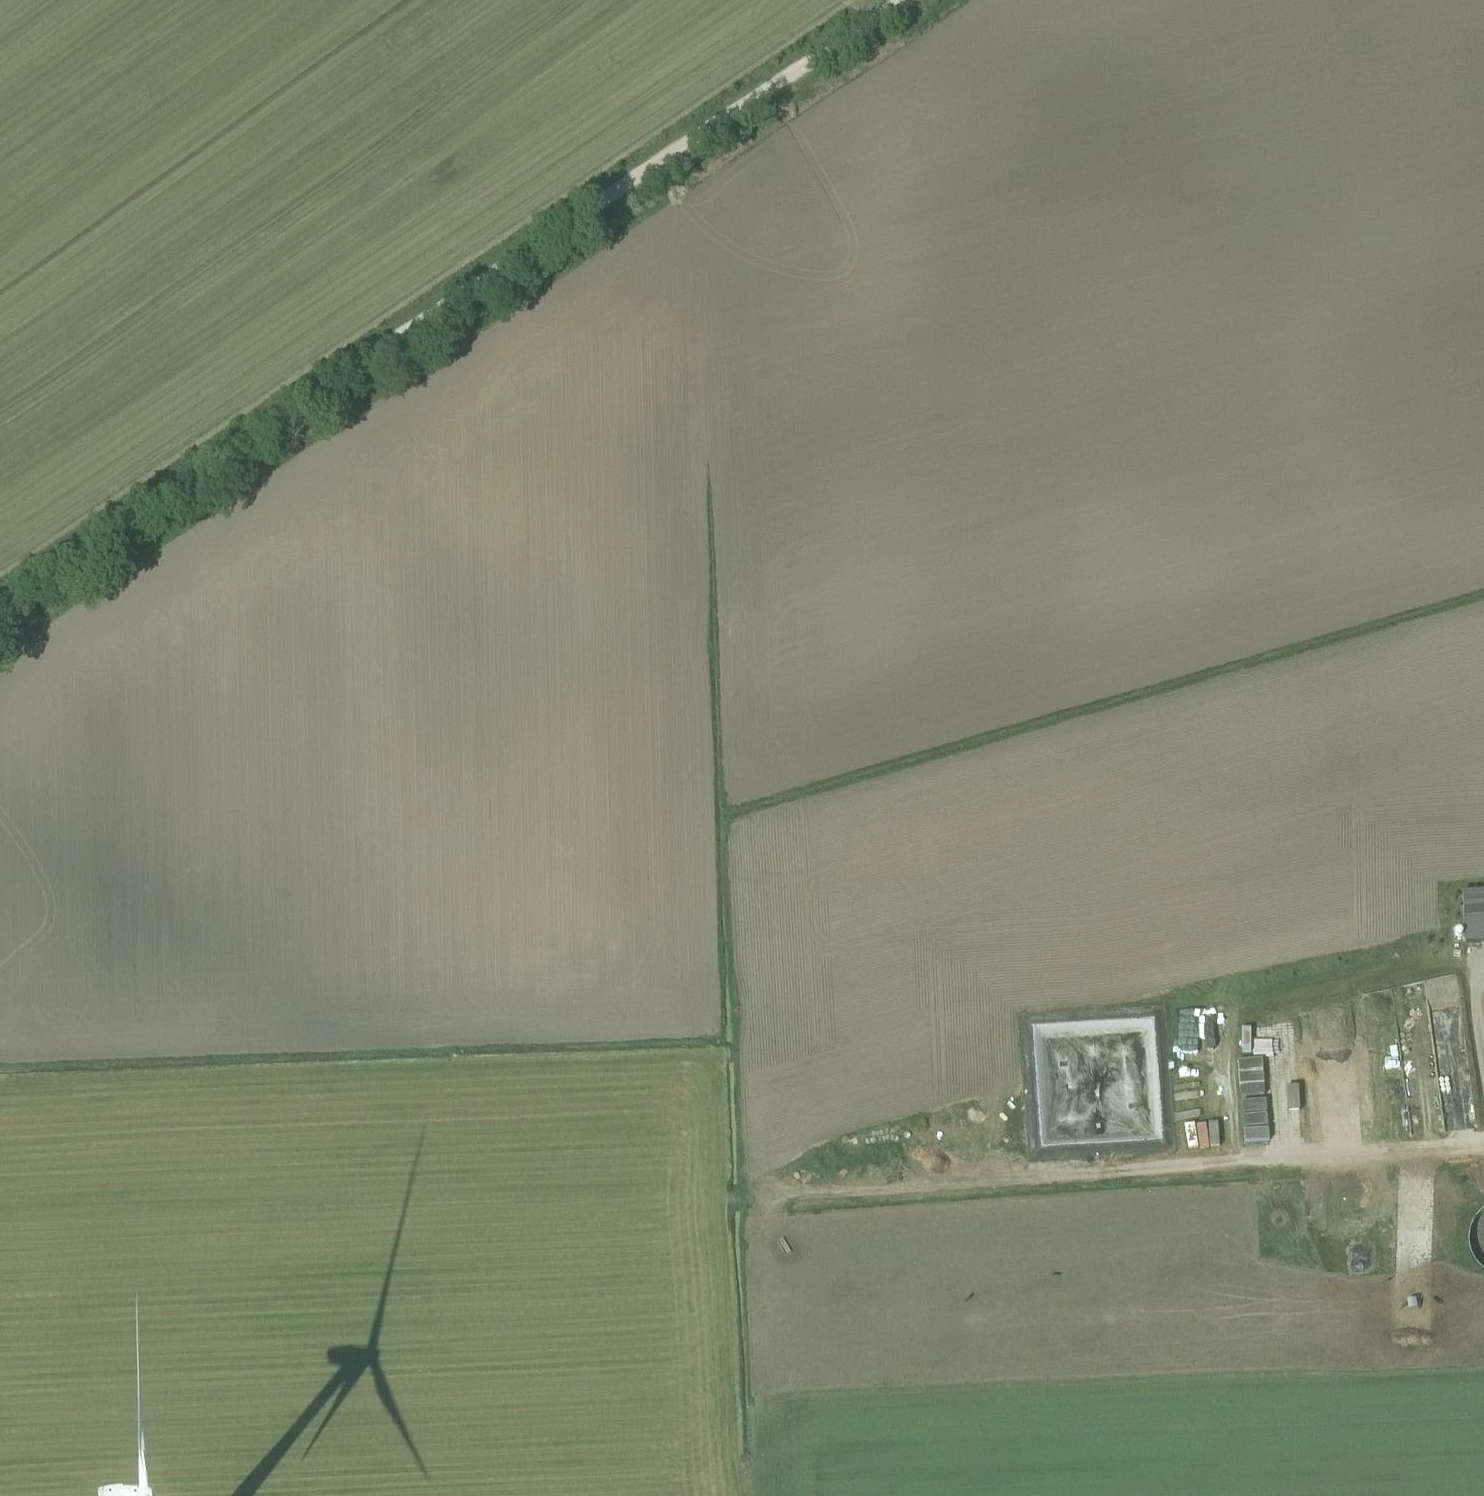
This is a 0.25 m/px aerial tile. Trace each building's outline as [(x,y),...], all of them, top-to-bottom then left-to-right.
[(1469,941),(1483,941),(1483,889),(1467,889),(1469,941)] [(1480,1215),(1474,1223),(1470,1233),(1469,1244),(1470,1252),(1474,1260),(1479,1267),(1483,1271),(1483,1212),(1480,1215)]
